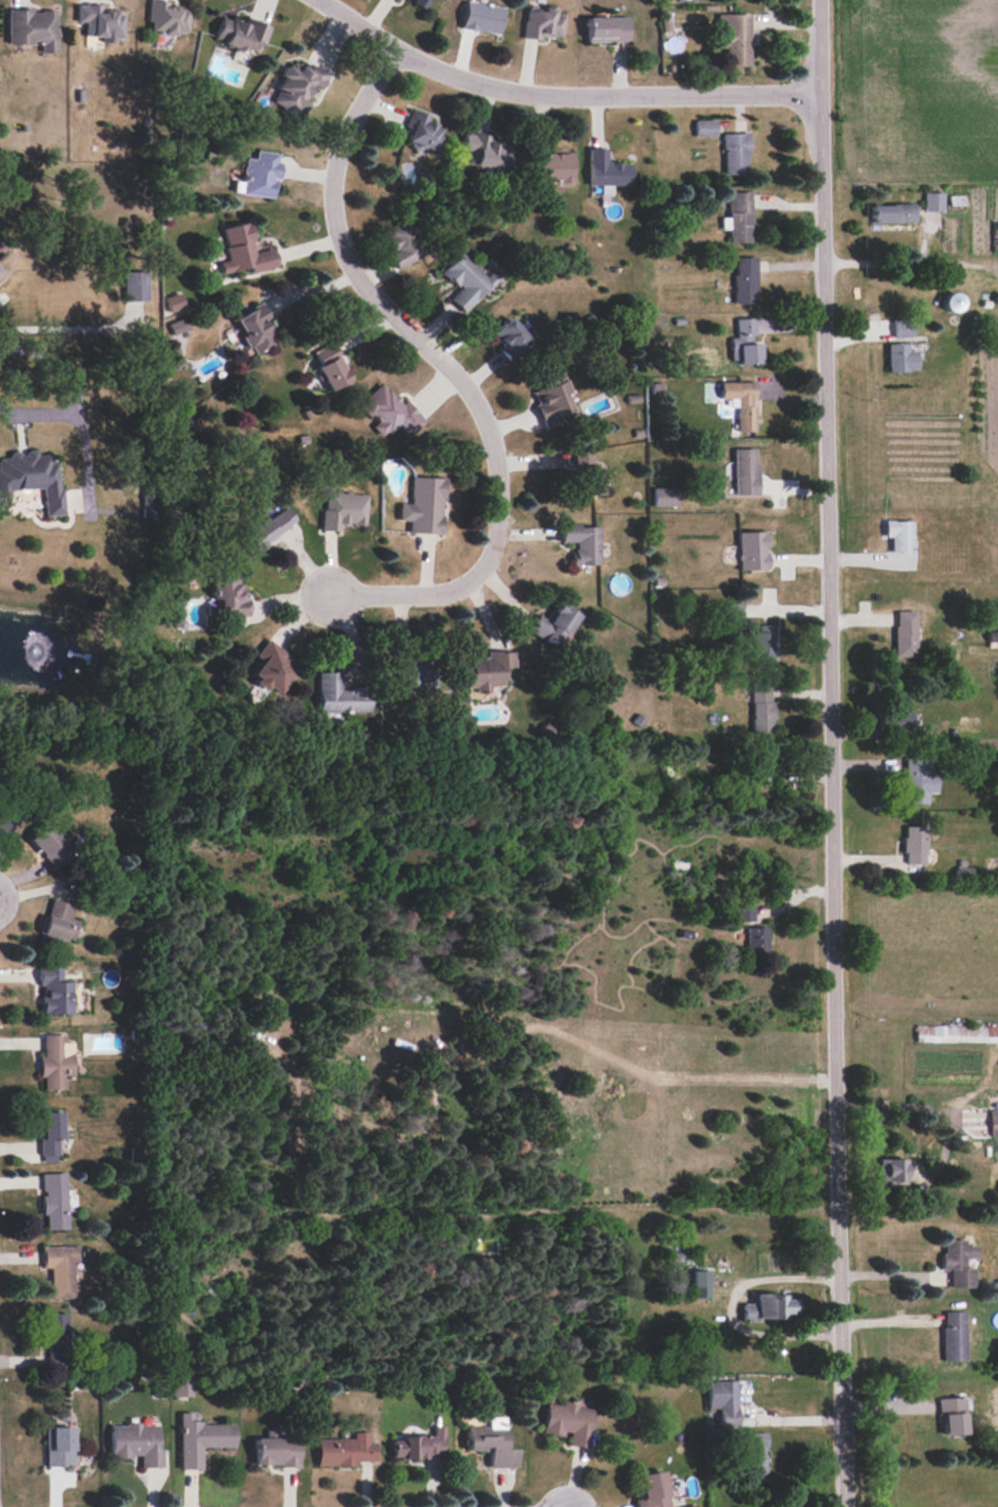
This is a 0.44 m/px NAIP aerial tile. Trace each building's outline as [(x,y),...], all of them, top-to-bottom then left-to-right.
[(189,8),(167,7),(167,1),(153,0),(150,0),(148,33),(178,35),(178,31),(188,32),(189,8)] [(412,2),(423,9),(428,0),(413,0),(412,2)] [(497,35),(503,7),(467,0),(466,0),(460,27),(497,35)] [(101,5),(78,4),(77,22),(85,22),(85,36),(101,36),(101,42),(124,42),(124,10),(101,10),(101,5)] [(563,14),(554,14),(555,6),(543,6),(543,10),(525,10),(524,36),(562,38),(563,14)] [(9,44),(42,43),(42,53),(57,53),(56,11),(32,11),(32,9),(9,9),(9,44)] [(715,14),(716,47),(724,47),(725,66),(749,65),(748,13),(715,14)] [(270,26),(246,18),(245,23),(222,16),(214,41),(245,51),(246,49),(261,53),(270,26)] [(586,17),(586,43),(627,41),(627,16),(586,17)] [(329,72),(308,63),(306,68),(288,61),(270,104),(299,117),(313,86),(321,90),(329,72)] [(430,115),(412,109),(407,124),(411,125),(406,141),(414,144),(412,151),(433,157),(443,127),(428,123),(430,115)] [(715,120),(694,120),(695,137),(716,136),(715,120)] [(461,149),(468,150),(466,165),(500,170),(504,139),(463,133),(461,149)] [(723,133),(724,174),(748,174),(747,133),(723,133)] [(588,185),(600,185),(600,195),(612,195),(612,185),(631,185),(631,162),(606,162),(606,148),(588,148),(588,185)] [(273,197),(274,178),(277,179),(279,153),(255,151),(254,159),(244,158),(242,182),(234,181),(233,193),(273,197)] [(534,182),(573,181),(572,152),(534,152),(534,182)] [(751,242),(750,192),(727,192),(728,216),(721,216),(721,229),(729,229),(729,242),(751,242)] [(943,211),(943,193),(924,192),(924,211),(943,211)] [(869,205),(870,223),(914,222),(914,204),(869,205)] [(388,253),(396,269),(424,255),(405,219),(382,231),(392,250),(388,253)] [(276,267),(272,247),(255,251),(248,221),(221,227),(226,246),(224,247),(227,260),(218,262),(221,273),(249,267),(250,272),(276,267)] [(460,251),(440,272),(458,289),(449,299),(463,312),(493,281),(460,251)] [(734,257),(735,304),(756,303),(755,257),(734,257)] [(148,300),(147,270),(124,271),(125,301),(148,300)] [(954,291),(941,299),(951,315),(965,306),(954,291)] [(184,307),(178,292),(164,297),(170,312),(184,307)] [(252,354),(278,341),(260,305),(234,318),(252,354)] [(533,341),(509,316),(491,333),(501,344),(497,348),(509,362),(533,341)] [(168,323),(173,335),(189,329),(185,317),(168,323)] [(730,338),(731,364),(758,362),(756,318),(735,318),(736,337),(730,338)] [(913,319),(893,320),(893,337),(913,337),(913,319)] [(350,380),(332,342),(312,351),(318,364),(315,365),(327,390),(350,380)] [(907,343),(886,343),(887,372),(916,371),(915,350),(907,350),(907,343)] [(530,382),(543,429),(564,423),(562,414),(570,411),(565,393),(568,392),(562,372),(530,382)] [(426,423),(405,400),(401,404),(381,382),(357,404),(375,423),(371,426),(382,438),(395,426),(408,439),(426,423)] [(755,382),(720,382),(720,398),(736,398),(736,431),(755,431),(755,382)] [(757,494),(756,449),(733,449),(734,494),(757,494)] [(9,497),(9,490),(42,488),(43,516),(61,515),(58,462),(49,463),(49,454),(35,455),(35,450),(8,451),(8,458),(0,458),(0,497),(9,497)] [(579,466),(580,495),(600,494),(600,465),(579,466)] [(408,533),(441,534),(443,478),(411,477),(410,503),(399,503),(398,520),(409,521),(408,533)] [(652,488),(653,506),(677,506),(676,487),(652,488)] [(321,530),(340,531),(341,523),(364,525),(367,494),(324,491),(321,530)] [(241,533),(253,551),(296,521),(285,507),(267,520),(264,517),(241,533)] [(912,520),(885,521),(885,537),(890,536),(891,552),(913,551),(912,520)] [(599,564),(598,525),(560,525),(560,542),(572,542),(573,565),(599,564)] [(766,569),(765,531),(737,532),(738,570),(766,569)] [(243,623),(243,616),(248,616),(248,598),(243,598),(243,579),(213,579),(212,623),(243,623)] [(742,622),(743,603),(724,602),(724,622),(742,622)] [(537,614),(528,631),(560,647),(578,614),(558,603),(548,621),(537,614)] [(916,656),(916,610),(894,611),(895,657),(916,656)] [(775,625),(754,624),(752,666),(773,667),(775,625)] [(997,641),(997,632),(987,632),(987,641),(997,641)] [(287,653),(267,639),(256,655),(262,660),(251,675),(278,695),(296,670),(282,660),(287,653)] [(515,651),(487,651),(487,657),(464,658),(464,688),(475,687),(475,691),(490,691),(490,686),(503,686),(503,667),(515,667),(515,651)] [(424,661),(407,661),(407,655),(394,655),(394,688),(425,687),(424,661)] [(318,672),(319,712),(369,711),(369,688),(340,689),(339,672),(318,672)] [(752,733),(772,733),(772,682),(751,683),(752,733)] [(920,714),(887,712),(886,732),(920,733),(920,714)] [(928,803),(928,793),(936,793),(936,772),(927,772),(928,758),(905,758),(905,803),(928,803)] [(8,814),(0,815),(0,834),(10,832),(8,814)] [(28,838),(51,868),(72,852),(50,821),(28,838)] [(904,863),(925,864),(926,826),(905,826),(904,863)] [(72,905),(51,899),(41,936),(63,942),(64,938),(73,940),(78,920),(69,917),(72,905)] [(755,920),(754,905),(735,905),(736,920),(755,920)] [(768,926),(747,927),(748,953),(768,952),(768,926)] [(72,981),(61,982),(61,965),(38,966),(39,985),(42,985),(42,1014),(72,1013),(72,981)] [(916,1025),(916,1041),(997,1042),(997,1026),(916,1025)] [(44,1090),(65,1089),(65,1076),(73,1076),(73,1042),(65,1042),(65,1035),(43,1035),(43,1057),(39,1057),(40,1077),(43,1077),(44,1090)] [(997,1136),(997,1109),(989,1109),(990,1137),(997,1136)] [(62,1140),(61,1111),(40,1112),(41,1162),(58,1162),(57,1140),(62,1140)] [(906,1158),(878,1159),(878,1182),(906,1181),(906,1158)] [(66,1173),(42,1173),(42,1195),(41,1195),(42,1215),(45,1215),(46,1229),(67,1229),(66,1173)] [(976,1258),(976,1245),(965,1245),(964,1239),(945,1239),(945,1252),(941,1252),(941,1269),(950,1269),(951,1288),(974,1288),(974,1267),(964,1267),(964,1258),(976,1258)] [(51,1298),(73,1297),(72,1260),(77,1260),(77,1246),(42,1246),(42,1267),(50,1267),(51,1298)] [(691,1270),(691,1298),(709,1298),(709,1270),(691,1270)] [(783,1319),(783,1314),(794,1314),(794,1299),(783,1299),(783,1294),(755,1294),(755,1304),(743,1303),(742,1318),(783,1319)] [(966,1360),(964,1311),(942,1311),(943,1361),(966,1360)] [(66,1313),(44,1313),(44,1346),(48,1346),(48,1368),(65,1369),(66,1313)] [(191,1378),(172,1378),(172,1396),(191,1397),(191,1378)] [(737,1380),(707,1381),(708,1408),(718,1408),(719,1428),(738,1428),(737,1380)] [(965,1434),(964,1397),(940,1398),(941,1435),(965,1434)] [(546,1403),(543,1432),(569,1435),(568,1445),(589,1447),(593,1409),(577,1407),(577,1402),(562,1401),(562,1405),(546,1403)] [(234,1446),(233,1424),(200,1424),(200,1420),(192,1420),(192,1412),(179,1412),(179,1469),(201,1469),(201,1446),(234,1446)] [(466,1450),(488,1451),(488,1467),(516,1468),(516,1449),(505,1449),(505,1417),(488,1417),(488,1426),(466,1426),(466,1450)] [(110,1424),(110,1457),(140,1457),(140,1467),(162,1467),(162,1449),(158,1449),(158,1425),(110,1424)] [(444,1426),(432,1426),(433,1437),(391,1437),(392,1457),(444,1456),(444,1426)] [(73,1466),(73,1427),(45,1427),(46,1466),(73,1466)] [(316,1465),(357,1466),(357,1461),(374,1461),(375,1442),(367,1442),(367,1432),(352,1432),(352,1439),(316,1438),(316,1465)] [(767,1481),(766,1432),(746,1432),(747,1482),(767,1481)] [(253,1465),(297,1466),(298,1438),(253,1437),(253,1465)] [(664,1470),(638,1474),(641,1497),(635,1498),(636,1506),(669,1506),(664,1470)]
